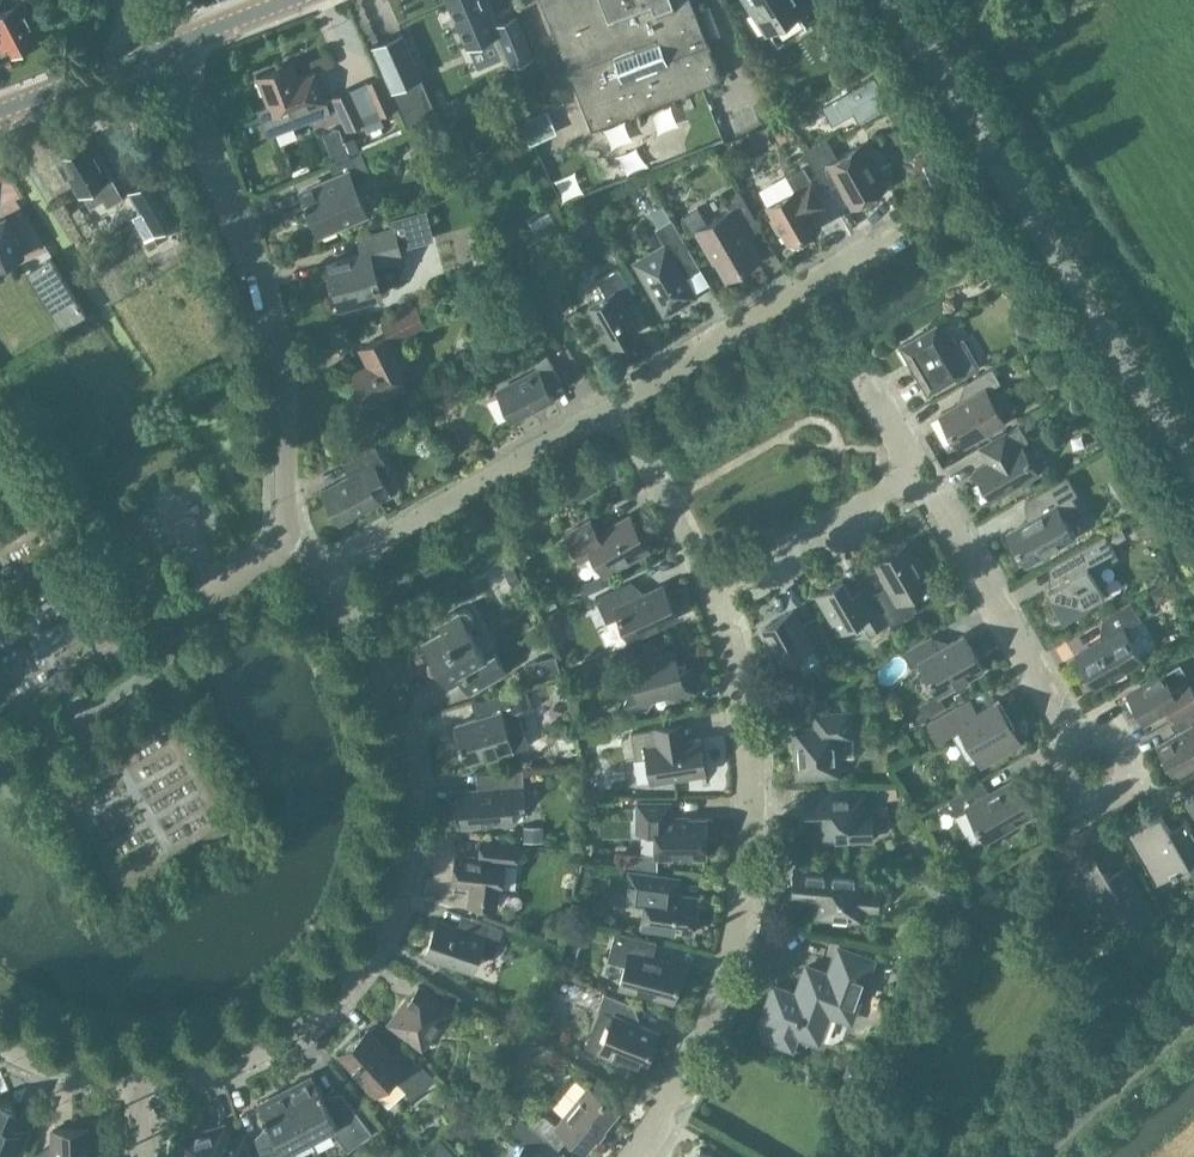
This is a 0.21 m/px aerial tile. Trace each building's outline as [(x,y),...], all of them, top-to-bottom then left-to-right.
[(4,53),(13,49),(15,52),(37,41),(35,38),(43,33),(26,0),(7,0),(11,8),(0,13),(0,45),(4,53)] [(507,67),(534,55),(517,16),(499,23),(489,0),(448,0),(468,47),(494,36),(507,67)] [(592,128),(722,78),(692,0),(543,0),(592,128)] [(754,13),(748,17),(759,34),(765,30),(767,33),(805,8),(800,0),(746,0),(754,13)] [(375,44),(393,87),(421,76),(403,33),(375,44)] [(286,68),(259,78),(267,100),(256,105),(268,137),(331,113),(315,72),(291,82),(286,68)] [(421,76),(393,87),(408,124),(436,112),(421,76)] [(875,76),(822,105),(833,124),(854,112),(859,121),(889,104),(881,90),(883,90),(875,76)] [(380,77),(363,84),(376,114),(393,107),(380,77)] [(351,90),(334,98),(348,128),(365,120),(351,90)] [(528,93),(512,99),(518,113),(534,106),(528,93)] [(548,111),(522,122),(531,143),(557,132),(548,111)] [(785,119),(771,126),(780,142),(794,134),(785,119)] [(355,137),(345,141),(350,155),(361,151),(355,137)] [(805,152),(823,184),(837,176),(854,206),(884,188),(860,146),(838,158),(827,139),(805,152)] [(59,157),(80,194),(83,192),(90,206),(103,199),(106,205),(123,196),(102,160),(98,163),(86,142),(59,157)] [(302,193),(317,230),(366,210),(355,183),(372,176),(362,152),(330,165),(336,179),(302,193)] [(796,188),(766,205),(774,218),(771,219),(778,232),(781,231),(788,243),(819,226),(811,213),(826,205),(804,167),(789,175),(796,188)] [(155,178),(131,191),(143,212),(134,217),(145,238),(178,220),(155,178)] [(761,259),(741,225),(755,216),(740,190),(725,199),(731,210),(708,224),(698,207),(683,216),(693,234),(697,231),(714,261),(716,260),(727,279),(761,259)] [(665,207),(651,215),(658,227),(672,219),(665,207)] [(551,210),(531,221),(538,234),(558,224),(551,210)] [(433,238),(426,211),(406,216),(413,243),(433,238)] [(588,215),(577,222),(584,234),(594,228),(588,215)] [(2,266),(25,255),(6,218),(0,221),(0,262),(2,266)] [(665,244),(637,260),(642,269),(639,271),(657,302),(660,300),(667,313),(697,296),(685,275),(686,271),(698,264),(672,219),(658,227),(656,228),(665,244)] [(328,262),(340,306),(381,294),(373,266),(402,258),(393,228),(359,238),(363,252),(328,262)] [(158,240),(146,247),(157,268),(169,261),(158,240)] [(169,257),(185,263),(190,247),(175,242),(169,257)] [(52,258),(31,271),(65,327),(86,314),(52,258)] [(624,265),(620,268),(634,293),(638,290),(624,265)] [(589,307),(611,346),(638,330),(621,300),(634,293),(620,268),(598,280),(607,296),(589,307)] [(357,380),(370,406),(406,387),(398,370),(407,366),(394,340),(424,324),(415,305),(383,321),(389,333),(360,348),(372,372),(357,380)] [(901,345),(928,393),(963,373),(964,375),(978,366),(963,339),(949,347),(936,325),(901,345)] [(538,370),(498,390),(513,420),(554,399),(549,388),(562,382),(547,354),(534,361),(538,370)] [(940,414),(960,448),(1005,422),(987,390),(1001,382),(993,367),(963,384),(971,396),(940,414)] [(1035,414),(1017,424),(1018,426),(1020,425),(1023,430),(1035,424),(1036,417),(1035,414)] [(975,470),(992,499),(1038,473),(1021,444),(1029,440),(1023,430),(1020,425),(1018,426),(1007,433),(1006,433),(981,447),(990,462),(975,470)] [(323,491),(340,522),(381,501),(373,486),(384,481),(382,476),(390,472),(375,445),(342,462),(350,477),(323,491)] [(1125,473),(1113,480),(1121,496),(1134,489),(1125,473)] [(1008,532),(1026,563),(1074,536),(1063,517),(1079,507),(1074,498),(1079,495),(1067,475),(1025,499),(1035,516),(1008,532)] [(566,533),(581,560),(593,553),(605,574),(650,548),(631,515),(600,533),(591,519),(566,533)] [(1120,526),(1107,534),(1112,544),(1126,536),(1120,526)] [(1046,588),(1063,618),(1105,594),(1092,572),(1120,556),(1112,544),(1107,534),(1106,532),(1054,562),(1063,579),(1046,588)] [(874,593),(892,624),(918,610),(910,596),(932,584),(908,542),(874,561),(888,585),(874,593)] [(513,563),(505,568),(514,584),(522,580),(513,563)] [(817,594),(839,632),(864,618),(871,630),(885,622),(865,589),(852,596),(843,579),(817,594)] [(632,580),(596,597),(608,622),(620,617),(631,639),(679,617),(664,584),(638,596),(632,580)] [(1165,585),(1153,593),(1159,602),(1171,595),(1165,585)] [(547,587),(538,592),(543,605),(557,599),(552,589),(547,587)] [(1112,634),(1078,653),(1097,685),(1113,676),(1113,677),(1125,670),(1125,669),(1142,659),(1124,629),(1142,619),(1131,601),(1102,618),(1112,634)] [(561,608),(546,615),(552,628),(567,621),(561,608)] [(423,640),(449,685),(462,677),(470,691),(507,670),(497,653),(487,658),(469,628),(473,624),(474,619),(473,614),(469,610),(464,609),(459,610),(439,622),(443,629),(423,640)] [(760,629),(781,664),(813,646),(819,656),(833,648),(815,617),(802,625),(794,610),(760,629)] [(932,635),(903,652),(912,667),(920,662),(939,695),(984,669),(964,635),(940,649),(932,635)] [(636,681),(625,701),(645,712),(656,692),(673,687),(677,699),(699,692),(692,667),(680,670),(674,652),(664,655),(661,646),(628,656),(631,665),(636,681)] [(560,671),(556,655),(526,664),(531,680),(560,671)] [(1193,709),(1193,688),(1187,675),(1171,684),(1164,673),(1128,694),(1143,721),(1163,710),(1170,723),(1193,709)] [(488,758),(513,750),(529,746),(519,711),(534,707),(527,686),(481,700),(486,715),(456,724),(467,762),(488,756),(488,758)] [(966,687),(955,693),(959,700),(970,694),(966,687)] [(961,704),(929,723),(938,738),(961,725),(983,764),(1020,742),(996,701),(968,717),(961,704)] [(1178,735),(1158,746),(1174,774),(1193,762),(1193,709),(1170,723),(1178,735)] [(796,730),(799,776),(838,773),(836,737),(851,736),(849,712),(816,714),(817,729),(796,730)] [(589,715),(579,717),(581,727),(595,725),(594,718),(590,719),(589,715)] [(686,740),(683,723),(632,732),(636,758),(648,757),(652,782),(706,773),(700,737),(686,740)] [(460,791),(463,825),(513,821),(511,797),(525,796),(523,770),(492,772),(493,789),(460,791)] [(982,780),(949,799),(958,814),(968,808),(986,840),(1033,812),(1015,780),(991,794),(982,780)] [(807,796),(807,812),(819,812),(819,839),(872,838),(871,810),(864,810),(863,794),(846,795),(846,789),(818,790),(818,795),(807,796)] [(1193,812),(1193,792),(1186,797),(1193,812)] [(713,818),(671,818),(671,801),(638,802),(638,831),(656,831),(656,856),(706,856),(706,838),(714,838),(713,818)] [(1170,829),(1161,813),(1126,833),(1156,883),(1173,874),(1173,875),(1179,871),(1179,870),(1188,864),(1193,874),(1193,837),(1192,833),(1185,821),(1170,829)] [(544,826),(525,826),(525,841),(544,841),(544,826)] [(456,855),(453,883),(472,885),(470,904),(496,907),(498,888),(503,889),(506,861),(518,862),(520,845),(482,841),(480,857),(456,855)] [(1083,915),(1091,910),(1112,898),(1131,931),(1154,917),(1125,867),(1108,876),(1094,851),(1066,867),(1075,883),(1067,888),(1083,915)] [(795,869),(793,896),(818,898),(816,915),(862,919),(863,906),(877,908),(879,888),(864,887),(865,875),(795,869)] [(627,889),(626,898),(645,901),(642,925),(694,932),(699,896),(680,894),(682,877),(665,875),(630,871),(627,889)] [(427,952),(474,969),(480,952),(494,957),(504,927),(472,916),(468,930),(438,920),(427,952)] [(1169,926),(1158,931),(1166,945),(1176,939),(1169,926)] [(616,930),(608,959),(626,964),(621,983),(637,988),(637,991),(653,995),(654,992),(675,998),(683,965),(653,957),(657,941),(616,930)] [(829,1012),(851,1021),(873,960),(839,947),(829,974),(807,966),(797,994),(775,986),(762,1020),(773,1024),(767,1038),(793,1047),(798,1033),(819,1041),(829,1012)] [(419,986),(391,1022),(423,1046),(451,1009),(419,986)] [(614,1014),(599,1052),(625,1062),(625,1060),(644,1067),(659,1031),(630,1019),(636,1004),(605,992),(599,1008),(614,1014)] [(341,1054),(376,1093),(394,1076),(413,1097),(436,1077),(404,1048),(394,1058),(368,1029),(341,1054)] [(502,1029),(492,1031),(494,1041),(504,1039),(502,1029)] [(286,1089),(312,1137),(328,1130),(334,1132),(349,1151),(373,1132),(343,1093),(327,1101),(321,1091),(322,1090),(320,1086),(319,1086),(313,1075),(286,1089)] [(530,1124),(559,1148),(569,1136),(587,1150),(620,1110),(589,1085),(557,1124),(541,1110),(530,1124)] [(286,1089),(260,1103),(266,1114),(264,1115),(267,1119),(268,1119),(273,1129),(257,1138),(263,1156),(295,1156),(294,1152),(295,1146),(312,1137),(286,1089)] [(480,1100),(476,1104),(476,1109),(479,1111),(484,1111),(487,1107),(487,1103),(484,1100),(480,1100)] [(27,1133),(13,1126),(17,1116),(14,1107),(0,1101),(0,1156),(18,1156),(27,1133)] [(536,1152),(546,1139),(520,1116),(508,1131),(525,1144),(514,1156),(542,1156),(536,1152)] [(248,1148),(245,1135),(230,1140),(225,1124),(181,1139),(187,1156),(251,1156),(248,1148)] [(90,1129),(54,1130),(54,1144),(54,1155),(34,1155),(34,1156),(91,1156),(90,1129)] [(427,1151),(433,1156),(456,1156),(440,1139),(427,1151)]
